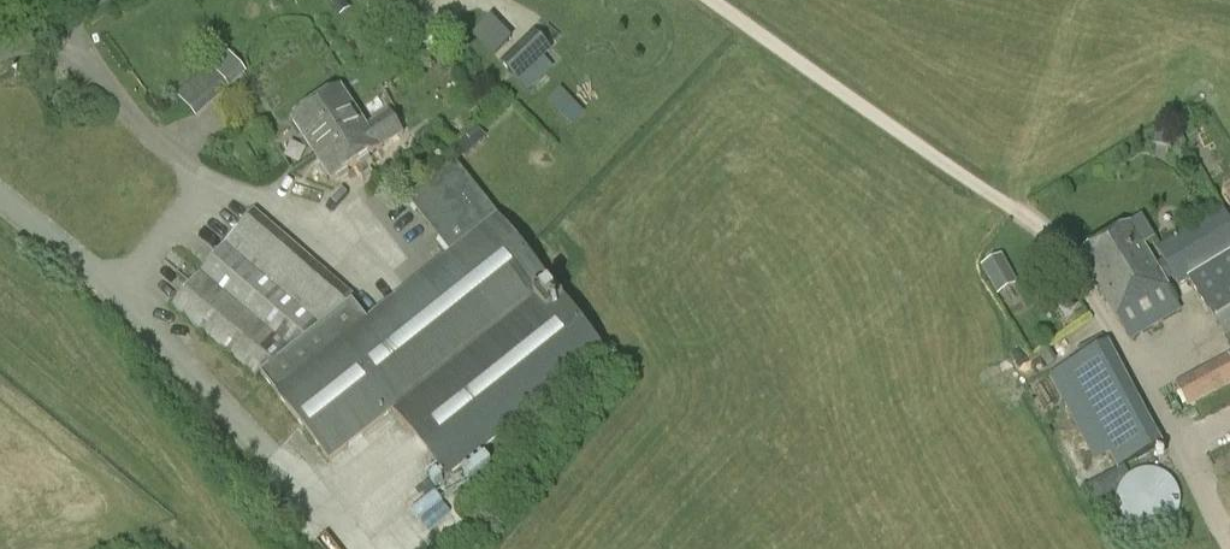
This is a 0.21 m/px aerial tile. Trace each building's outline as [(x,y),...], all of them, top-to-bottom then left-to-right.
[(496,17),(475,27),(488,54),(509,45),(496,17)] [(518,84),(552,51),(534,31),(499,64),(518,84)] [(193,116),(225,87),(209,69),(177,98),(193,116)] [(315,157),(364,125),(341,89),(292,121),(315,157)] [(69,107),(62,95),(49,102),(56,114),(69,107)] [(364,125),(315,157),(331,182),(380,150),(380,149),(404,135),(390,111),(365,126),(364,125)] [(469,160),(486,134),(473,125),(455,150),(469,160)] [(407,199),(451,254),(374,315),(255,210),(171,309),(254,380),(261,372),(329,463),(393,413),(447,480),(606,354),(498,217),(454,161),(421,188),(407,199)] [(1155,266),(1143,246),(1153,240),(1141,220),(1080,257),(1132,342),(1181,313),(1168,291),(1170,290),(1165,283),(1174,279),(1178,285),(1189,279),(1226,341),(1229,339),(1229,222),(1224,211),(1157,251),(1163,261),(1155,266)] [(981,266),(997,295),(1019,283),(1003,253),(981,266)] [(1108,343),(1060,369),(1049,375),(1060,398),(1094,462),(1155,430),(1108,343)] [(1229,386),(1229,361),(1227,357),(1175,385),(1188,408),(1229,386)] [(1155,471),(1144,470),(1144,469),(1160,462),(1153,451),(1086,487),(1097,507),(1117,497),(1117,507),(1120,517),(1127,525),(1136,531),(1146,534),(1156,533),(1166,529),(1174,521),(1179,512),(1180,502),(1178,491),(1173,482),(1165,475),(1155,471)]
